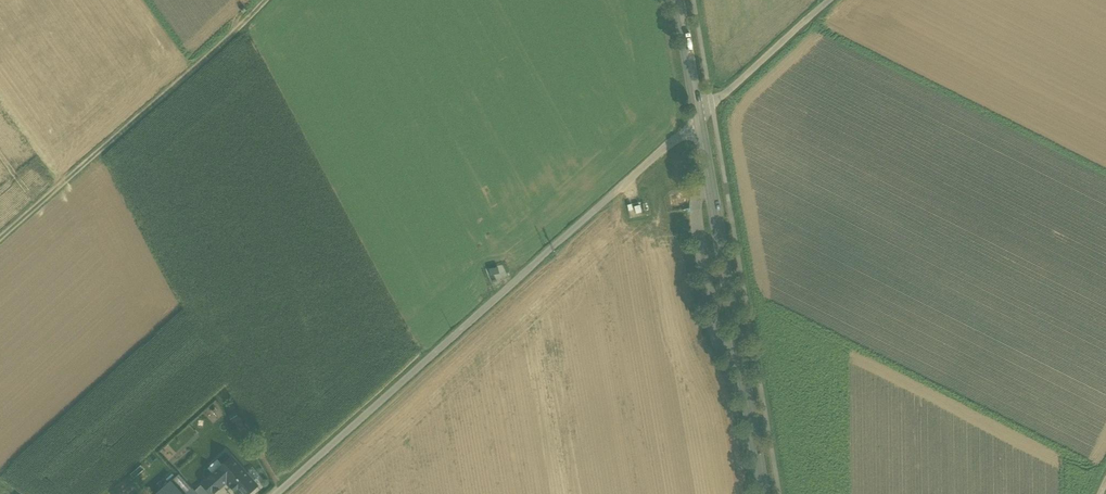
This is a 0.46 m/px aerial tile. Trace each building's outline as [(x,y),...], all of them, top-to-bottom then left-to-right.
[(499,276),(498,270),(488,273),(490,279),(499,277),(499,276)] [(178,436),(170,439),(173,448),(181,445),(178,436)] [(240,467),(231,458),(194,490),(198,493),(212,493),(225,482),(224,481),(240,467)] [(138,478),(149,470),(144,464),(133,471),(138,478)] [(236,493),(247,493),(256,485),(240,467),(224,481),(225,482),(236,493)] [(133,472),(118,483),(125,492),(139,481),(133,472)] [(180,493),(190,493),(192,492),(178,475),(170,483),(180,493)] [(157,493),(180,493),(170,483),(157,493)]
